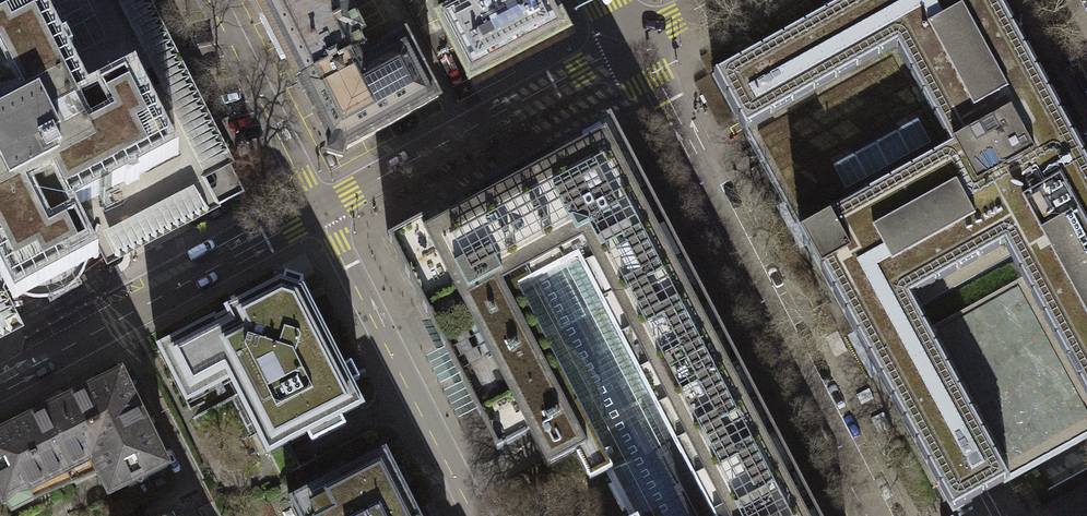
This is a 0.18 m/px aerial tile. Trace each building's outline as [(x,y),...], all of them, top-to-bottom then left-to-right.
[(102,245),(109,259),(242,192),(144,0),(0,0),(0,336),(18,327),(2,296),(10,292),(19,294),(30,297),(42,298),(55,295),(66,290),(74,284),(80,276),(84,269),(88,260),(90,256),(93,252),(96,249),(102,245)] [(266,18),(265,19),(285,59),(287,59),(298,81),(363,48),(357,36),(363,33),(346,0),(256,0),(266,18)] [(456,10),(440,18),(471,78),(564,29),(549,0),(450,0),(456,10)] [(709,76),(953,510),(986,492),(1086,436),(1086,162),(996,0),(844,0),(709,76)] [(363,48),(298,81),(297,83),(330,147),(327,154),(342,158),(344,151),(438,99),(405,36),(386,46),(388,50),(369,59),(363,48)] [(574,452),(585,475),(605,470),(629,515),(822,515),(611,117),(389,238),(494,446),(528,432),(548,466),(574,452)] [(268,462),(373,410),(303,270),(159,342),(188,401),(228,381),(268,462)] [(0,431),(0,508),(82,468),(100,503),(177,466),(128,368),(0,431)] [(392,450),(285,502),(292,515),(425,515),(392,450)]
